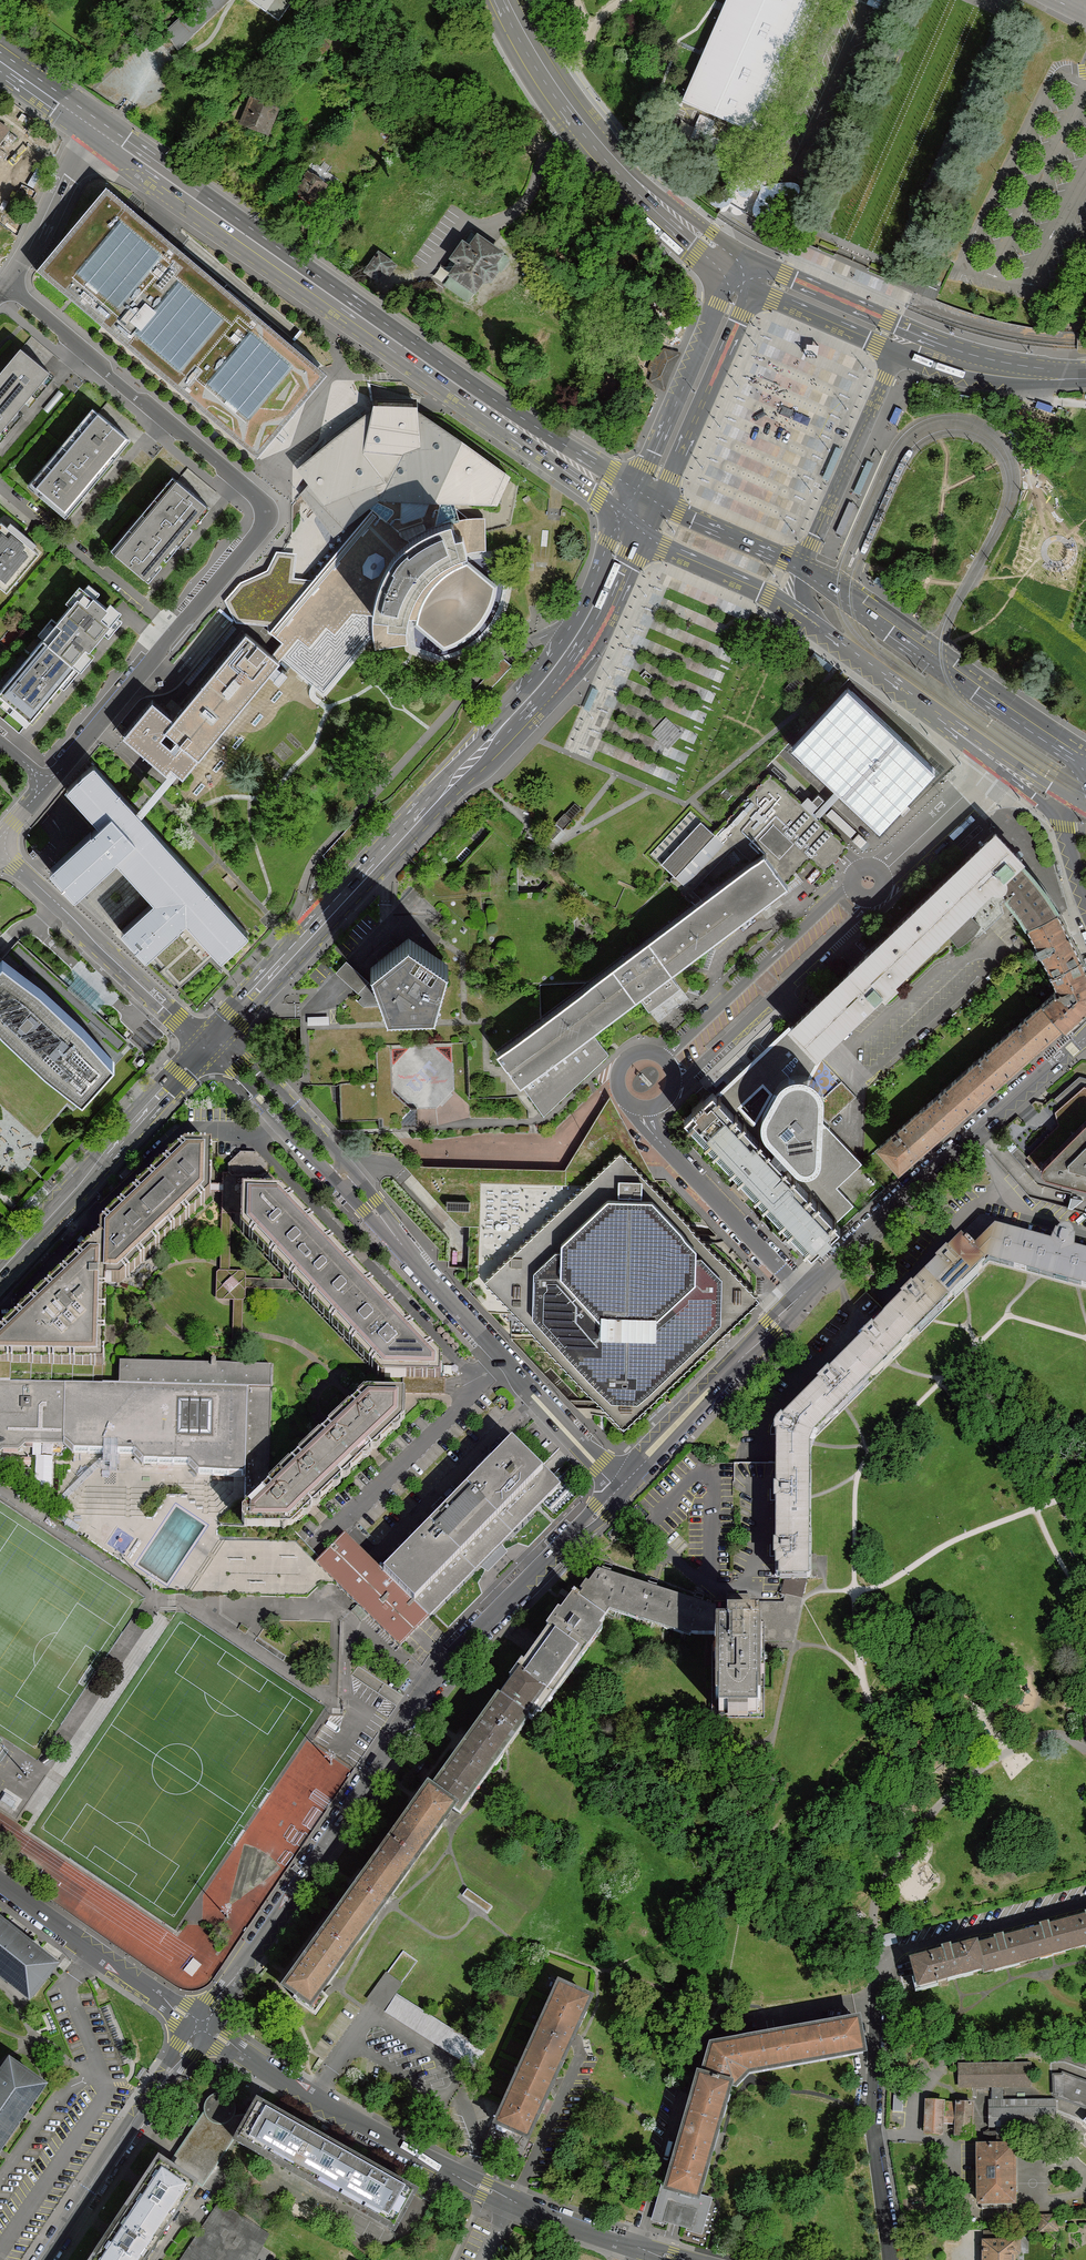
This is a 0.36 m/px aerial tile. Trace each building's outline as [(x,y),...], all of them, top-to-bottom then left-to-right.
[(161,31),(178,49),(229,0),(195,0),(161,31)] [(278,22),(293,1),(292,0),(248,0),(278,22)] [(681,100),(760,135),(820,0),(725,0),(681,100)] [(252,101),(244,121),(268,131),(277,107),(263,102),(262,105),(252,101)] [(29,139),(0,118),(0,178),(29,139)] [(326,185),(309,173),(306,178),(302,175),(298,180),(302,183),(296,191),(314,203),(314,201),(318,204),(324,196),(320,194),(326,185)] [(800,180),(786,182),(787,193),(801,191),(800,180)] [(757,209),(763,210),(765,199),(768,199),(771,187),(763,185),(757,209)] [(58,241),(34,270),(35,272),(68,299),(69,301),(72,303),(101,328),(191,404),(255,458),(275,434),(295,411),(326,375),(123,205),(103,187),(58,241)] [(454,266),(447,276),(449,278),(473,295),(480,285),(489,283),(496,273),(495,264),(503,253),(477,235),(468,247),(460,241),(447,260),(454,266)] [(396,263),(376,249),(362,270),(376,280),(381,273),(386,277),(396,263)] [(467,301),(473,295),(449,278),(443,284),(467,301)] [(0,373),(0,388),(21,406),(49,373),(21,348),(0,373)] [(665,348),(664,350),(671,355),(672,358),(670,359),(668,360),(661,377),(662,379),(661,382),(659,382),(651,381),(663,390),(665,390),(671,372),(681,354),(680,352),(665,348)] [(651,381),(659,382),(661,382),(662,379),(661,377),(668,360),(670,359),(672,358),(671,355),(664,350),(658,359),(654,356),(651,362),(648,369),(653,370),(651,381)] [(0,388),(0,432),(21,406),(0,388)] [(953,392),(951,400),(975,404),(977,396),(953,392)] [(412,518),(438,515),(441,503),(454,504),(497,506),(511,476),(428,417),(423,414),(420,412),(418,400),(376,398),(373,408),(361,417),(316,452),(296,468),(308,485),(309,486),(334,518),(343,529),(370,508),(372,510),(390,523),(412,518)] [(890,422),(896,425),(903,410),(896,407),(890,422)] [(98,413),(68,449),(97,474),(127,437),(98,413)] [(234,447),(195,415),(191,419),(231,452),(234,447)] [(842,449),(836,447),(822,478),(828,480),(842,449)] [(66,511),(97,474),(68,449),(36,486),(66,511)] [(867,460),(854,491),(859,494),(873,463),(867,460)] [(177,480),(146,517),(175,541),(206,504),(177,480)] [(309,486),(308,485),(299,495),(333,538),(343,529),(334,518),(309,486)] [(849,502),(836,533),(842,535),(855,504),(852,503),(849,502)] [(459,519),(454,504),(441,503),(438,515),(436,524),(451,520),(459,519)] [(275,653),(281,659),(285,655),(299,638),(309,647),(326,627),(335,634),(352,614),(374,615),(375,604),(380,585),(387,569),(395,555),(411,541),(390,523),(372,510),(313,579),(269,633),(281,644),(275,653)] [(412,518),(390,523),(411,541),(436,524),(438,515),(412,518)] [(144,578),(175,541),(146,517),(115,554),(144,578)] [(459,519),(451,520),(456,536),(464,534),(468,553),(486,551),(485,517),(471,517),(459,519)] [(456,536),(451,520),(436,524),(411,541),(395,555),(387,569),(380,585),(375,604),(374,615),(388,616),(388,624),(407,625),(407,619),(410,608),(418,589),(428,576),(448,561),(461,556),(468,553),(464,534),(456,536)] [(0,524),(0,579),(10,587),(39,553),(33,548),(36,544),(10,522),(7,526),(2,522),(0,524)] [(269,633),(313,579),(293,579),(295,553),(282,551),(275,550),(270,563),(267,571),(240,582),(224,602),(235,623),(266,626),(269,633)] [(463,564),(461,556),(448,561),(428,576),(418,589),(410,608),(407,619),(417,619),(419,611),(425,597),(435,582),(450,571),(463,564)] [(468,563),(463,564),(450,571),(435,582),(425,597),(419,611),(417,619),(418,623),(444,645),(459,640),(470,632),(480,621),(488,608),(492,596),(495,586),(468,563)] [(896,591),(877,577),(874,582),(893,596),(896,591)] [(85,590),(43,640),(75,665),(117,616),(85,590)] [(371,639),(373,639),(374,615),(352,614),(335,634),(305,671),(285,655),(281,659),(286,663),(292,667),(301,675),(314,686),(324,694),(371,639)] [(388,616),(374,615),(373,639),(373,649),(408,644),(407,625),(388,624),(388,616)] [(236,629),(231,625),(184,681),(189,685),(236,629)] [(305,671),(335,634),(326,627),(309,647),(299,638),(285,655),(305,671)] [(272,670),(281,659),(275,653),(249,631),(177,717),(168,727),(202,754),(272,670)] [(75,665),(43,640),(0,692),(0,717),(11,726),(15,722),(23,728),(75,665)] [(163,840),(301,675),(286,663),(148,823),(163,840)] [(643,673),(640,675),(642,677),(649,684),(654,679),(653,677),(645,671),(643,673)] [(589,711),(598,690),(592,688),(583,708),(589,711)] [(793,747),(838,788),(842,793),(880,828),(897,810),(901,806),(904,803),(935,769),(848,688),(822,715),(793,747)] [(168,727),(177,717),(152,697),(120,736),(167,774),(172,767),(178,772),(184,777),(202,754),(168,727)] [(651,733),(669,749),(683,733),(666,717),(651,733)] [(148,823),(141,815),(136,810),(94,765),(66,790),(99,825),(49,869),(74,897),(116,860),(134,880),(153,901),(121,930),(146,958),(150,955),(187,920),(216,953),(221,958),(249,933),(198,877),(163,840),(148,823)] [(172,767),(167,774),(153,789),(136,810),(141,815),(159,794),(178,772),(172,767)] [(670,881),(695,904),(763,852),(785,882),(809,857),(825,872),(837,859),(842,854),(849,847),(819,819),(814,814),(770,774),(738,809),(714,834),(675,876),(670,881)] [(735,793),(728,786),(720,794),(728,801),(735,793)] [(842,793),(838,788),(830,797),(814,814),(819,819),(834,801),(842,793)] [(575,803),(565,814),(571,820),(581,809),(575,803)] [(910,808),(904,803),(897,810),(903,816),(910,808)] [(661,864),(675,876),(714,834),(701,821),(661,864)] [(562,829),(556,823),(546,834),(552,840),(562,829)] [(1018,912),(1027,926),(1059,911),(1048,894),(1034,876),(1021,861),(1022,860),(996,832),(988,840),(849,972),(874,999),(947,932),(967,913),(993,888),(996,890),(1000,890),(1004,888),(1010,894),(1007,898),(1018,912)] [(867,841),(859,833),(853,840),(861,848),(867,841)] [(787,885),(785,882),(763,852),(695,904),(587,985),(540,1020),(513,1040),(496,1052),(521,1085),(592,1031),(639,997),(670,973),(787,885)] [(1059,911),(1027,926),(1051,973),(1082,958),(1059,911)] [(1027,926),(1018,912),(1012,917),(1022,929),(1027,926)] [(981,924),(967,913),(947,932),(957,946),(966,941),(974,933),(981,924)] [(179,987),(216,953),(187,920),(150,955),(179,987)] [(386,1007),(388,1015),(438,1013),(449,966),(430,954),(409,939),(373,969),(377,982),(386,1007)] [(83,1025),(116,1058),(119,1054),(117,1052),(126,1042),(88,1008),(90,1005),(75,992),(73,994),(17,942),(1,960),(48,993),(83,1025)] [(1051,973),(1057,987),(1059,988),(1060,990),(1060,993),(1057,995),(1056,993),(1054,993),(1043,1003),(1061,1024),(1065,1029),(1085,1011),(1085,967),(1082,958),(1051,973)] [(0,961),(0,1023),(8,1032),(47,1067),(84,1094),(116,1058),(83,1025),(48,993),(1,960),(0,961)] [(359,995),(369,983),(356,971),(346,963),(336,974),(345,982),(355,991),(359,995)] [(802,1016),(791,1026),(817,1055),(828,1044),(874,999),(849,972),(802,1016)] [(670,973),(639,997),(649,1010),(665,999),(680,987),(670,973)] [(386,1007),(377,982),(373,986),(369,983),(359,995),(362,998),(358,1002),(364,1008),(386,1007)] [(1061,1024),(1043,1003),(1003,1038),(1021,1059),(1061,1024)] [(329,1016),(308,1016),(308,1025),(329,1024),(329,1016)] [(84,1094),(47,1067),(8,1032),(0,1023),(0,1098),(37,1132),(68,1098),(75,1104),(84,1094)] [(791,1026),(789,1025),(757,1055),(774,1073),(785,1085),(803,1103),(834,1073),(817,1055),(791,1026)] [(598,1044),(592,1031),(521,1085),(529,1096),(544,1115),(608,1057),(606,1053),(605,1052),(598,1044)] [(1021,1059),(1003,1038),(962,1073),(980,1094),(1021,1059)] [(339,1084),(341,1120),(379,1119),(379,1127),(401,1126),(401,1120),(411,1109),(393,1092),(392,1066),(391,1045),(377,1045),(378,1082),(339,1084)] [(785,1085),(774,1073),(751,1096),(734,1078),(716,1094),(836,1220),(854,1204),(837,1186),(862,1163),(826,1124),(800,1148),(763,1107),(785,1085)] [(980,1094),(962,1073),(923,1109),(940,1129),(980,1094)] [(1081,1079),(1056,1101),(1054,1098),(1048,1104),(1036,1100),(1006,1126),(1009,1137),(1029,1156),(1062,1125),(1057,1113),(1085,1089),(1085,1081),(1081,1079)] [(1085,1184),(1085,1089),(1057,1113),(1062,1125),(1029,1156),(1044,1172),(1085,1184)] [(836,1220),(716,1094),(713,1090),(684,1117),(812,1252),(840,1225),(836,1220)] [(417,1108),(411,1109),(401,1120),(401,1126),(416,1125),(418,1123),(417,1108)] [(940,1129),(923,1109),(879,1146),(897,1166),(940,1129)] [(100,1225),(99,1237),(107,1244),(108,1281),(120,1283),(210,1197),(210,1192),(211,1184),(212,1146),(184,1145),(100,1225)] [(517,1312),(625,1426),(762,1297),(647,1177),(638,1167),(621,1149),(597,1172),(562,1171),(426,1168),(423,1165),(403,1165),(459,1225),(469,1225),(498,1226),(498,1268),(468,1268),(468,1281),(464,1284),(483,1304),(490,1312),(517,1312)] [(226,1163),(226,1173),(229,1177),(263,1178),(267,1173),(267,1165),(255,1152),(238,1152),(226,1163)] [(229,1213),(234,1213),(230,1209),(231,1189),(237,1182),(245,1182),(248,1186),(252,1182),(261,1183),(268,1191),(281,1191),(278,1184),(267,1173),(263,1178),(229,1177),(226,1173),(221,1173),(221,1184),(220,1192),(220,1208),(220,1213),(229,1213)] [(241,1213),(241,1229),(289,1280),(298,1289),(382,1378),(404,1378),(441,1378),(441,1361),(281,1191),(268,1191),(261,1183),(252,1182),(248,1186),(245,1182),(237,1182),(231,1189),(230,1209),(234,1213),(241,1213)] [(219,1269),(229,1270),(229,1213),(220,1213),(219,1269)] [(960,1246),(971,1257),(994,1233),(1017,1240),(1018,1227),(981,1217),(956,1242),(960,1246)] [(1017,1240),(994,1233),(971,1257),(981,1266),(988,1259),(1085,1285),(1085,1258),(1072,1254),(1073,1241),(1072,1241),(1072,1237),(1070,1234),(1067,1232),(1063,1232),(1060,1234),(1058,1237),(1056,1237),(1051,1249),(1017,1240)] [(103,1365),(108,1281),(107,1244),(99,1237),(0,1331),(0,1363),(103,1365)] [(960,1246),(925,1281),(947,1302),(982,1268),(981,1266),(971,1257),(960,1246)] [(229,1270),(219,1269),(216,1272),(215,1296),(218,1299),(233,1300),(242,1300),(244,1298),(245,1287),(245,1279),(245,1273),(243,1270),(229,1270)] [(289,1280),(245,1279),(245,1287),(298,1289),(289,1280)] [(925,1281),(891,1315),(912,1337),(947,1302),(925,1281)] [(241,1365),(242,1300),(233,1300),(231,1364),(241,1365)] [(891,1315),(846,1359),(868,1381),(912,1337),(891,1315)] [(846,1359),(802,1403),(824,1425),(868,1381),(846,1359)] [(119,1362),(119,1385),(248,1388),(245,1477),(245,1507),(278,1475),(269,1474),(271,1365),(241,1365),(231,1364),(216,1364),(216,1368),(211,1368),(211,1364),(119,1362)] [(103,1365),(0,1363),(0,1381),(103,1384),(103,1365)] [(444,1379),(441,1378),(404,1378),(404,1392),(404,1394),(444,1398),(444,1386),(444,1379)] [(119,1385),(103,1384),(0,1381),(0,1451),(2,1448),(18,1449),(25,1442),(32,1442),(63,1443),(63,1445),(72,1455),(75,1453),(132,1455),(141,1464),(187,1465),(197,1476),(245,1477),(248,1388),(119,1385)] [(366,1391),(340,1417),(371,1451),(403,1421),(404,1394),(404,1392),(366,1391)] [(667,1404),(664,1401),(646,1418),(649,1421),(667,1404)] [(777,1435),(777,1464),(808,1464),(808,1447),(812,1436),(824,1425),(802,1403),(782,1423),(781,1422),(777,1426),(775,1430),(775,1435),(777,1435)] [(340,1417),(310,1445),(342,1479),(371,1451),(340,1417)] [(541,1465),(510,1436),(380,1569),(429,1617),(478,1568),(501,1545),(560,1485),(541,1465)] [(280,1473),(312,1508),(342,1479),(310,1445),(280,1473)] [(776,1526),(807,1526),(808,1464),(777,1464),(776,1526)] [(291,1527),(312,1508),(280,1473),(278,1475),(245,1507),(244,1526),(280,1527),(284,1523),(287,1527),(291,1527)] [(807,1526),(776,1526),(776,1577),(816,1578),(816,1567),(816,1556),(808,1555),(807,1526)] [(400,1647),(429,1617),(380,1569),(345,1533),(319,1558),(315,1563),(335,1583),(357,1604),(400,1647)] [(507,1554),(501,1545),(478,1568),(487,1574),(507,1554)] [(579,1598),(603,1618),(609,1611),(610,1607),(619,1610),(629,1582),(598,1572),(579,1598)] [(805,1579),(784,1579),(781,1593),(785,1595),(785,1593),(802,1597),(805,1579)] [(629,1582),(619,1610),(665,1625),(674,1596),(629,1582)] [(802,1597),(785,1593),(785,1595),(782,1602),(800,1603),(802,1597)] [(727,1595),(728,1618),(760,1618),(760,1640),(764,1640),(792,1640),(800,1603),(782,1602),(764,1602),(750,1602),(749,1595),(727,1595)] [(537,1648),(568,1670),(600,1626),(605,1619),(603,1618),(579,1598),(574,1596),(537,1648)] [(694,1602),(674,1596),(665,1625),(691,1633),(690,1635),(712,1635),(716,1634),(716,1625),(715,1609),(694,1602)] [(727,1625),(716,1625),(716,1634),(716,1701),(719,1701),(718,1713),(758,1713),(757,1701),(760,1701),(760,1640),(760,1618),(728,1618),(727,1625)] [(501,1699),(531,1721),(568,1670),(537,1648),(501,1699)] [(501,1699),(467,1747),(492,1764),(531,1721),(501,1699)] [(467,1747),(429,1791),(457,1811),(492,1764),(467,1747)] [(402,1828),(392,1843),(415,1860),(436,1836),(457,1811),(429,1791),(414,1812),(412,1810),(399,1826),(402,1828)] [(16,1802),(6,1794),(1,1801),(12,1808),(16,1802)] [(369,1874),(359,1889),(382,1906),(415,1860),(392,1843),(381,1857),(378,1855),(366,1872),(369,1874)] [(331,1926),(325,1934),(349,1952),(382,1906),(359,1889),(348,1903),(345,1901),(333,1917),(336,1920),(331,1926)] [(487,1913),(492,1907),(467,1889),(463,1895),(487,1913)] [(1068,1921),(1075,1948),(1085,1945),(1085,1943),(1085,1917),(1068,1921)] [(1075,1948),(1068,1921),(1049,1926),(1048,1921),(1040,1924),(1041,1929),(1023,1934),(1030,1960),(1040,1957),(1040,1955),(1064,1949),(1065,1951),(1075,1948)] [(0,1928),(0,1959),(15,1940),(0,1928)] [(1030,1960),(1023,1934),(1004,1939),(1003,1933),(995,1936),(996,1941),(977,1946),(983,1969),(984,1972),(995,1969),(994,1967),(1019,1960),(1020,1963),(1030,1960)] [(329,1981),(349,1952),(325,1934),(313,1951),(311,1949),(299,1965),(301,1967),(286,1988),(298,1997),(296,2001),(316,2015),(328,2001),(319,1994),(329,1981)] [(15,1940),(0,1959),(0,1971),(30,1994),(51,1969),(15,1940)] [(983,1969),(977,1946),(976,1943),(951,1950),(950,1945),(942,1947),(944,1952),(912,1961),(919,1987),(947,1979),(947,1977),(972,1970),(973,1972),(983,1969)] [(385,1972),(366,1998),(376,2004),(383,2009),(393,1995),(402,1983),(385,1972)] [(590,1999),(559,1985),(552,2000),(556,2001),(543,2030),(570,2043),(590,1999)] [(486,2048),(398,1997),(388,2011),(473,2066),(486,2048)] [(826,2026),(800,2031),(805,2061),(842,2054),(863,2050),(858,2020),(835,2024),(834,2022),(826,2023),(826,2026)] [(826,2026),(826,2023),(825,2021),(776,2030),(776,2032),(778,2035),(800,2031),(826,2026)] [(570,2043),(543,2030),(522,2077),(548,2089),(570,2043)] [(768,2036),(769,2033),(768,2031),(742,2036),(743,2041),(768,2036)] [(768,2036),(743,2041),(748,2071),(805,2061),(800,2031),(778,2035),(776,2032),(769,2033),(768,2036)] [(704,2077),(731,2085),(734,2085),(748,2071),(743,2041),(713,2046),(704,2077)] [(1034,2063),(960,2065),(959,2086),(990,2086),(1003,2086),(1031,2086),(1034,2063)] [(11,2125),(37,2087),(11,2068),(0,2083),(0,2117),(11,2125)] [(1063,2073),(1062,2075),(1055,2094),(1058,2094),(1057,2097),(1085,2108),(1085,2082),(1063,2073)] [(731,2085),(704,2077),(700,2076),(684,2132),(713,2140),(731,2085)] [(548,2089),(522,2077),(509,2105),(506,2104),(498,2123),(499,2123),(526,2136),(527,2136),(548,2089)] [(1039,2105),(1039,2101),(1003,2101),(1003,2086),(990,2086),(989,2100),(989,2106),(1039,2105)] [(209,2112),(171,2169),(191,2183),(194,2180),(202,2186),(234,2137),(236,2130),(236,2125),(231,2115),(232,2111),(232,2106),(230,2101),(226,2098),(220,2097),(214,2098),(210,2102),(208,2107),(209,2112)] [(1039,2105),(989,2106),(989,2127),(1056,2126),(1056,2101),(1039,2101),(1039,2105)] [(926,2131),(941,2132),(942,2124),(943,2103),(928,2102),(926,2131)] [(942,2124),(957,2125),(958,2103),(943,2103),(942,2124)] [(958,2103),(957,2125),(956,2132),(971,2133),(972,2104),(958,2103)] [(240,2138),(293,2168),(311,2135),(258,2105),(251,2118),(240,2138)] [(237,2118),(231,2115),(236,2125),(236,2130),(234,2137),(240,2138),(251,2118),(244,2116),(237,2118)] [(11,2125),(0,2117),(0,2141),(11,2125)] [(526,2136),(499,2123),(494,2127),(488,2140),(521,2155),(527,2142),(524,2140),(526,2136)] [(713,2140),(684,2132),(668,2188),(700,2197),(713,2140)] [(359,2162),(311,2135),(293,2168),(341,2196),(359,2162)] [(1014,2146),(979,2147),(979,2202),(982,2202),(982,2208),(1002,2208),(1002,2202),(1014,2202),(1014,2146)] [(168,2167),(161,2161),(128,2210),(160,2231),(191,2183),(171,2169),(168,2167)] [(413,2192),(359,2162),(341,2196),(395,2226),(413,2192)] [(700,2197),(668,2188),(663,2186),(654,2219),(665,2222),(666,2220),(671,2205),(694,2211),(690,2226),(689,2229),(700,2232),(710,2199),(700,2197)] [(220,2202),(213,2213),(262,2246),(269,2234),(220,2202)] [(671,2205),(666,2220),(690,2226),(694,2211),(671,2205)] [(160,2231),(128,2210),(97,2257),(101,2259),(141,2259),(160,2231)] [(200,2230),(245,2259),(255,2259),(257,2255),(262,2246),(213,2213),(206,2222),(202,2228),(200,2230)] [(1057,2216),(1040,2216),(1040,2231),(1058,2231),(1058,2228),(1057,2216)] [(200,2230),(182,2258),(186,2259),(245,2259),(200,2230)] [(992,2241),(1006,2241),(1006,2233),(992,2232),(992,2241)] [(983,2241),(983,2259),(1014,2259),(1014,2241),(1006,2241),(992,2241),(983,2241)]
